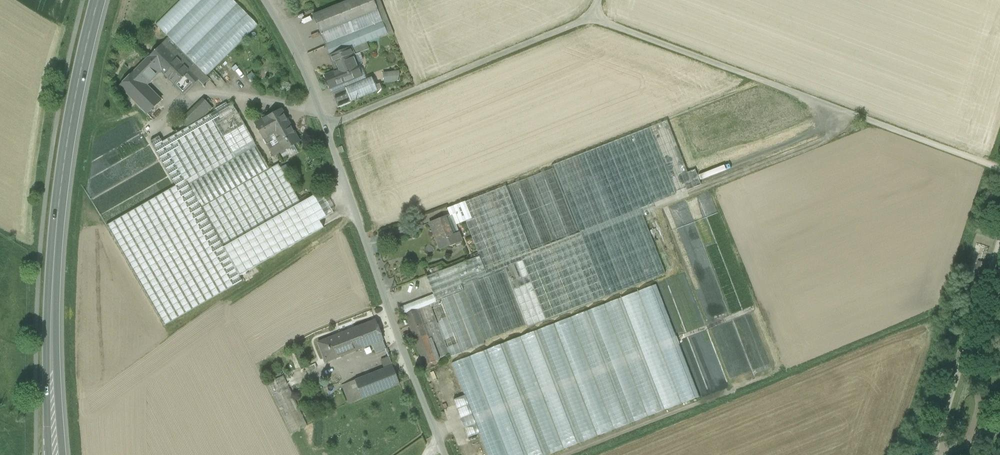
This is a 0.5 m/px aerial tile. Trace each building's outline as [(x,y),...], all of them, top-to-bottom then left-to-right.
[(232,0),(178,0),(154,24),(168,38),(200,69),(205,75),(256,24),(232,0)] [(313,15),(321,35),(322,35),(378,13),(373,0),(352,0),(313,15)] [(380,0),(373,0),(378,13),(382,23),(386,34),(387,37),(393,34),(380,0)] [(378,13),(322,35),(326,45),(362,30),(382,23),(378,13)] [(382,23),(362,30),(367,41),(386,34),(382,23)] [(362,30),(326,45),(330,56),(367,41),(362,30)] [(168,38),(162,44),(189,72),(193,76),(200,69),(168,38)] [(367,41),(330,56),(333,63),(353,55),(360,52),(370,49),(367,41)] [(189,72),(162,44),(148,58),(156,66),(162,72),(176,85),(189,72)] [(359,72),(363,70),(364,62),(360,52),(353,55),(359,72)] [(359,72),(353,55),(333,63),(337,71),(347,67),(352,80),(361,77),(359,72)] [(148,58),(133,73),(141,81),(156,66),(148,58)] [(141,81),(147,87),(162,72),(156,66),(141,81)] [(337,71),(325,77),(330,90),(353,81),(352,80),(347,67),(337,71)] [(200,69),(193,76),(196,79),(201,83),(207,77),(205,75),(200,69)] [(388,71),(389,82),(399,81),(398,71),(388,71)] [(189,72),(176,85),(182,92),(196,79),(193,76),(189,72)] [(141,81),(133,73),(119,87),(136,104),(150,90),(147,87),(141,81)] [(352,80),(353,81),(330,90),(332,93),(345,88),(363,81),(361,77),(352,80)] [(363,81),(345,88),(351,103),(377,93),(371,78),(363,81)] [(345,88),(332,93),(338,108),(351,103),(345,88)] [(161,101),(150,90),(136,104),(147,115),(161,101)] [(191,130),(196,125),(213,108),(204,98),(181,121),(189,129),(191,130)] [(177,139),(215,117),(227,137),(246,126),(233,104),(196,125),(191,130),(189,129),(176,137),(177,139)] [(277,111),(285,124),(289,122),(281,108),(277,111)] [(269,115),(277,129),(285,124),(277,111),(269,115)] [(269,115),(255,124),(264,138),(274,132),(273,132),(277,129),(269,115)] [(176,137),(165,143),(177,163),(178,163),(179,165),(178,165),(202,207),(270,168),(246,126),(227,137),(215,117),(177,139),(176,137)] [(277,129),(273,132),(274,132),(277,138),(281,144),(284,149),(300,139),(289,122),(285,124),(277,129)] [(552,165),(554,168),(579,233),(639,210),(652,205),(677,195),(650,127),(552,165)] [(274,132),(264,138),(268,144),(277,138),(274,132)] [(244,281),(224,245),(202,207),(178,165),(179,165),(178,163),(177,163),(165,143),(161,135),(150,142),(175,186),(108,225),(165,326),(244,281)] [(278,153),(284,149),(281,144),(275,148),(278,153)] [(278,164),(270,168),(202,207),(224,245),(300,202),(278,164)] [(507,187),(532,251),(579,233),(554,168),(507,187)] [(471,219),(470,220),(489,268),(532,251),(507,187),(465,203),(471,219)] [(470,220),(471,219),(465,203),(453,207),(460,224),(465,222),(470,220)] [(652,205),(639,210),(641,216),(647,213),(655,211),(652,205)] [(665,275),(644,223),(641,216),(639,210),(579,233),(605,299),(665,275)] [(647,213),(641,216),(644,223),(650,221),(647,213)] [(463,242),(452,215),(430,224),(441,251),(463,242)] [(486,276),(505,269),(516,264),(521,275),(509,279),(527,326),(528,328),(605,299),(579,233),(532,251),(489,268),(470,220),(465,222),(478,256),(486,276)] [(462,285),(486,276),(478,256),(469,260),(472,268),(434,283),(431,275),(426,276),(434,296),(462,285)] [(428,268),(431,275),(452,266),(449,260),(428,268)] [(472,268),(469,260),(452,266),(431,275),(434,283),(472,268)] [(984,264),(978,262),(975,274),(980,276),(984,264)] [(505,269),(509,279),(521,275),(516,264),(505,269)] [(486,276),(462,285),(484,342),(527,326),(509,279),(505,269),(486,276)] [(429,305),(449,356),(450,358),(485,345),(484,342),(462,285),(434,296),(436,303),(429,305)] [(699,400),(655,285),(451,364),(465,399),(454,403),(469,442),(480,437),(487,454),(557,454),(699,400)] [(449,356),(429,305),(422,308),(442,359),(449,356)] [(417,310),(406,315),(418,346),(429,342),(428,340),(417,310)] [(374,321),(327,340),(335,359),(371,345),(375,354),(385,350),(374,321)] [(429,342),(418,346),(425,365),(439,360),(431,339),(428,340),(429,342)] [(327,340),(317,344),(325,363),(335,359),(327,340)] [(389,358),(381,361),(385,370),(392,367),(389,358)] [(385,370),(355,382),(362,400),(399,385),(392,367),(385,370)] [(280,371),(269,377),(271,381),(282,376),(280,371)] [(306,426),(282,376),(271,381),(265,384),(289,434),(306,426)] [(355,382),(342,387),(349,405),(362,400),(355,382)]
